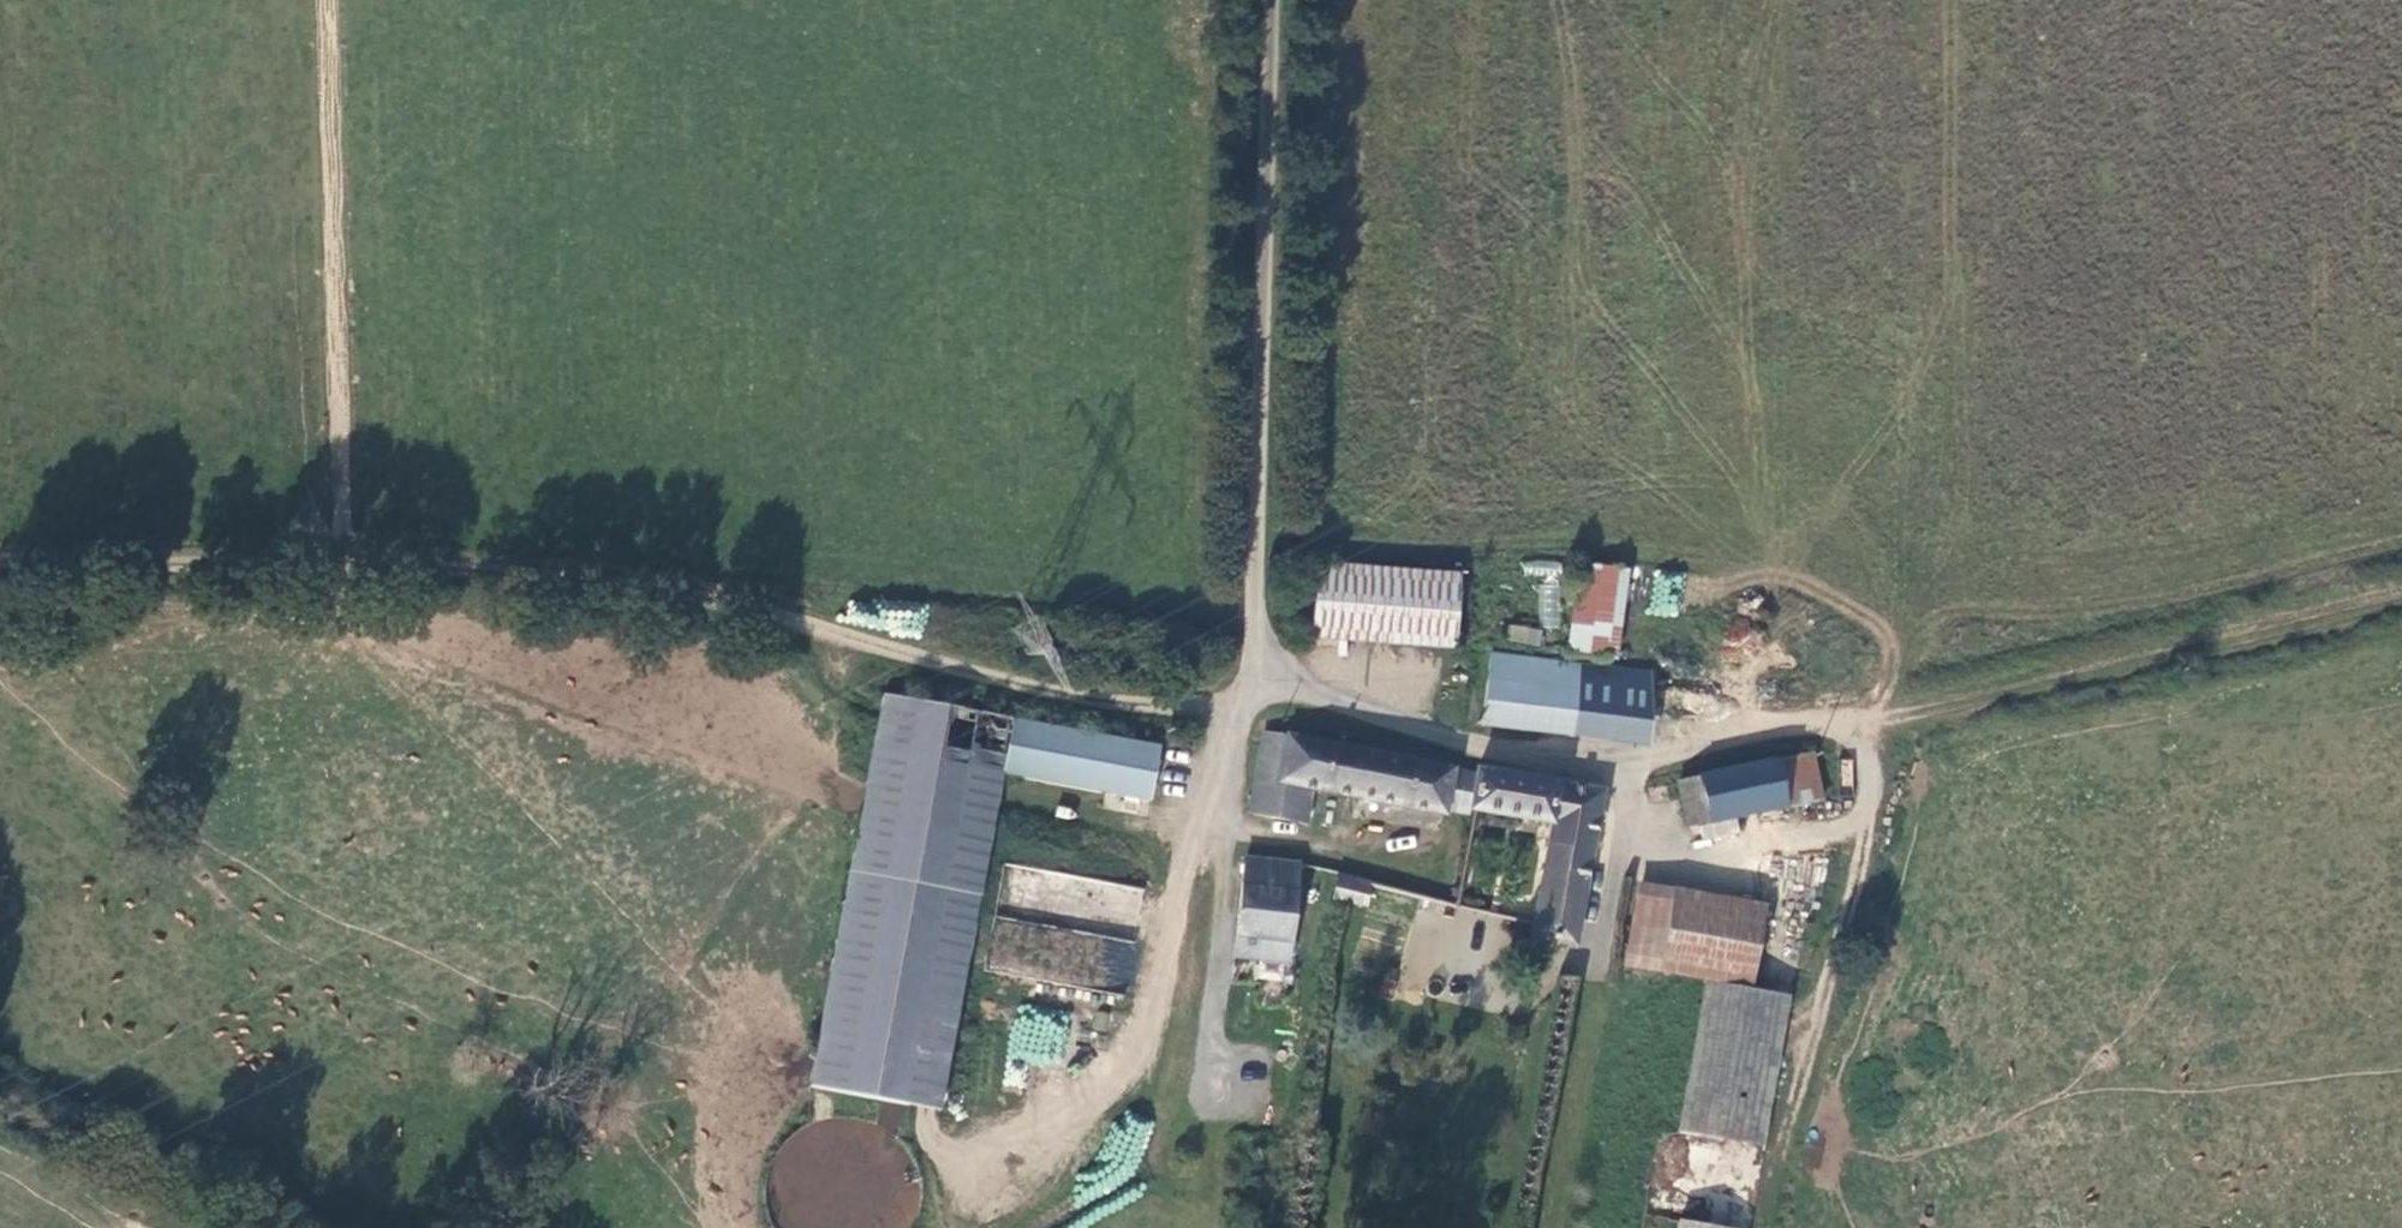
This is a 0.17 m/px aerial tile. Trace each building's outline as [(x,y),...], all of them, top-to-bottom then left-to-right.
[(1559,561),(1524,560),(1523,577),(1541,577),(1541,626),(1559,626),(1559,561)] [(1457,646),(1462,570),(1316,561),(1311,636),(1457,646)] [(1617,660),(1629,569),(1578,563),(1567,654),(1617,660)] [(1539,643),(1541,627),(1509,624),(1508,640),(1539,643)] [(1491,654),(1481,730),(1570,741),(1577,685),(1580,664),(1491,654)] [(1601,687),(1577,685),(1570,741),(1596,745),(1601,687)] [(883,699),(806,1092),(940,1116),(1005,781),(1152,804),(1158,748),(883,699)] [(1443,813),(1472,816),(1479,766),(1262,731),(1249,813),(1307,822),(1312,792),(1352,799),(1350,811),(1441,826),(1443,813)] [(1791,813),(1826,805),(1813,753),(1778,762),(1791,813)] [(1791,813),(1778,762),(1697,779),(1700,793),(1678,797),(1686,836),(1791,813)] [(1543,826),(1527,943),(1579,950),(1602,783),(1479,766),(1472,816),(1543,826)] [(1298,860),(1241,856),(1234,962),(1291,966),(1298,860)] [(1372,883),(1335,875),(1329,901),(1366,910),(1372,883)] [(1624,966),(1704,979),(1750,986),(1765,901),(1637,881),(1624,966)] [(999,916),(988,967),(1119,995),(1130,945),(999,916)] [(1704,979),(1700,1004),(1745,1012),(1750,986),(1704,979)] [(1791,994),(1750,986),(1745,1012),(1722,1139),(1763,1147),(1791,994)] [(1034,1051),(1058,1056),(1068,1014),(1018,1003),(1006,1054),(1031,1060),(1034,1051)] [(1677,1131),(1722,1139),(1745,1012),(1700,1004),(1677,1131)] [(1676,1218),(1674,1227),(1734,1227),(1676,1218)]
